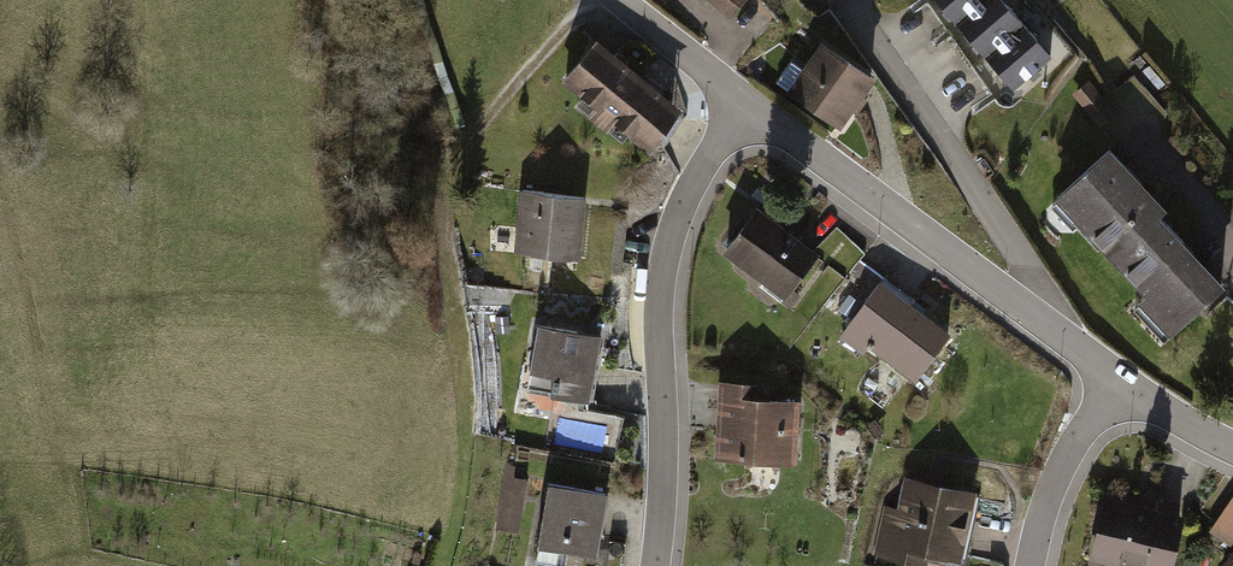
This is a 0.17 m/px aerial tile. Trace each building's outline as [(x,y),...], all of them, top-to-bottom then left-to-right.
[(730,17),(742,0),(708,0),(730,17)] [(956,21),(981,0),(938,0),(956,21)] [(956,21),(984,54),(1022,21),(1005,0),(981,0),(956,21)] [(1022,21),(984,54),(1012,86),(1050,53),(1022,21)] [(680,111),(591,37),(555,80),(590,110),(583,119),(602,134),(610,125),(644,154),(680,111)] [(827,44),(789,89),(836,130),(875,86),(827,44)] [(1107,149),(1051,204),(1144,298),(1133,308),(1164,340),(1225,281),(1161,216),(1167,210),(1107,149)] [(582,198),(514,190),(507,253),(575,261),(582,198)] [(811,253),(750,209),(718,253),(779,298),(811,253)] [(875,280),(834,334),(859,352),(863,347),(910,383),(947,334),(875,280)] [(596,338),(534,327),(525,376),(549,380),(545,399),(585,405),(596,338)] [(763,386),(711,383),(707,461),(789,465),(793,402),(762,401),(763,386)] [(898,476),(891,508),(876,505),(866,554),(922,565),(923,561),(945,565),(958,565),(973,492),(898,476)] [(522,529),(531,483),(507,479),(499,525),(522,529)] [(544,485),(532,563),(549,565),(561,565),(563,554),(591,558),(601,494),(544,485)] [(1232,489),(1204,532),(1226,547),(1232,536),(1232,489)] [(1102,497),(1088,562),(1108,565),(1169,565),(1181,515),(1102,497)] [(1216,565),(1232,565),(1232,545),(1216,565)]
